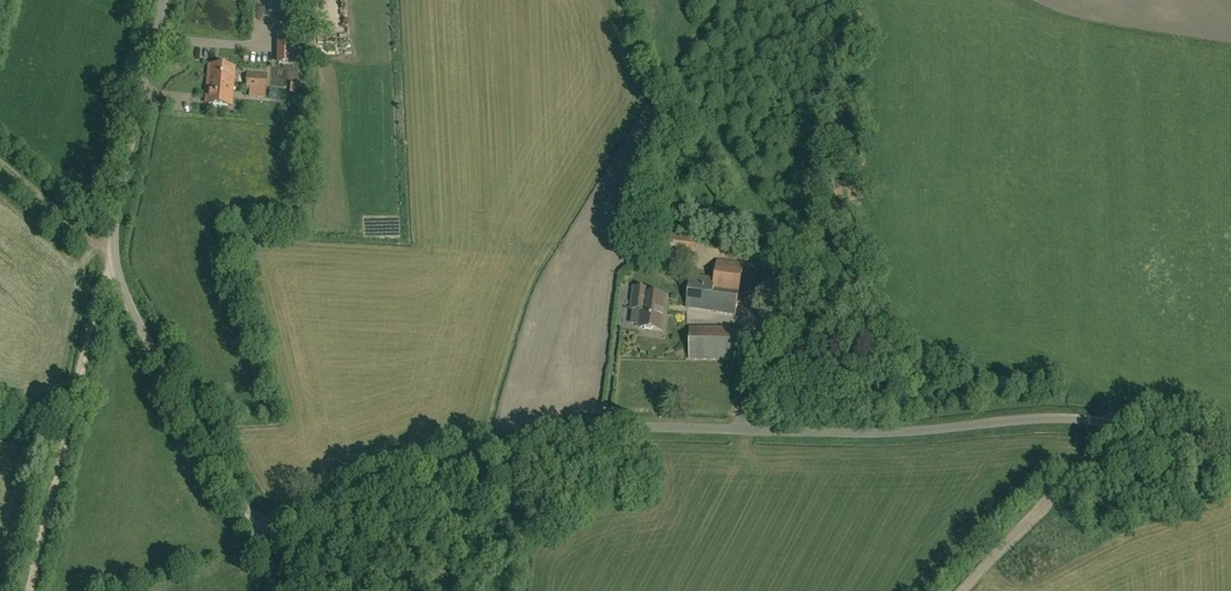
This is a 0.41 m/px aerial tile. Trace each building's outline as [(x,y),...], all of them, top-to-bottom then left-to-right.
[(279,64),(294,64),(294,35),(279,35),(279,64)] [(207,65),(204,104),(231,106),(234,67),(207,65)] [(248,70),(246,90),(266,92),(267,72),(248,70)] [(686,309),(736,316),(743,264),(717,260),(714,280),(690,276),(686,309)] [(622,296),(630,296),(630,281),(622,281),(622,296)] [(662,330),(666,297),(647,294),(648,289),(634,288),(631,309),(642,310),(640,328),(662,330)] [(741,328),(690,328),(690,359),(741,360),(741,328)]
